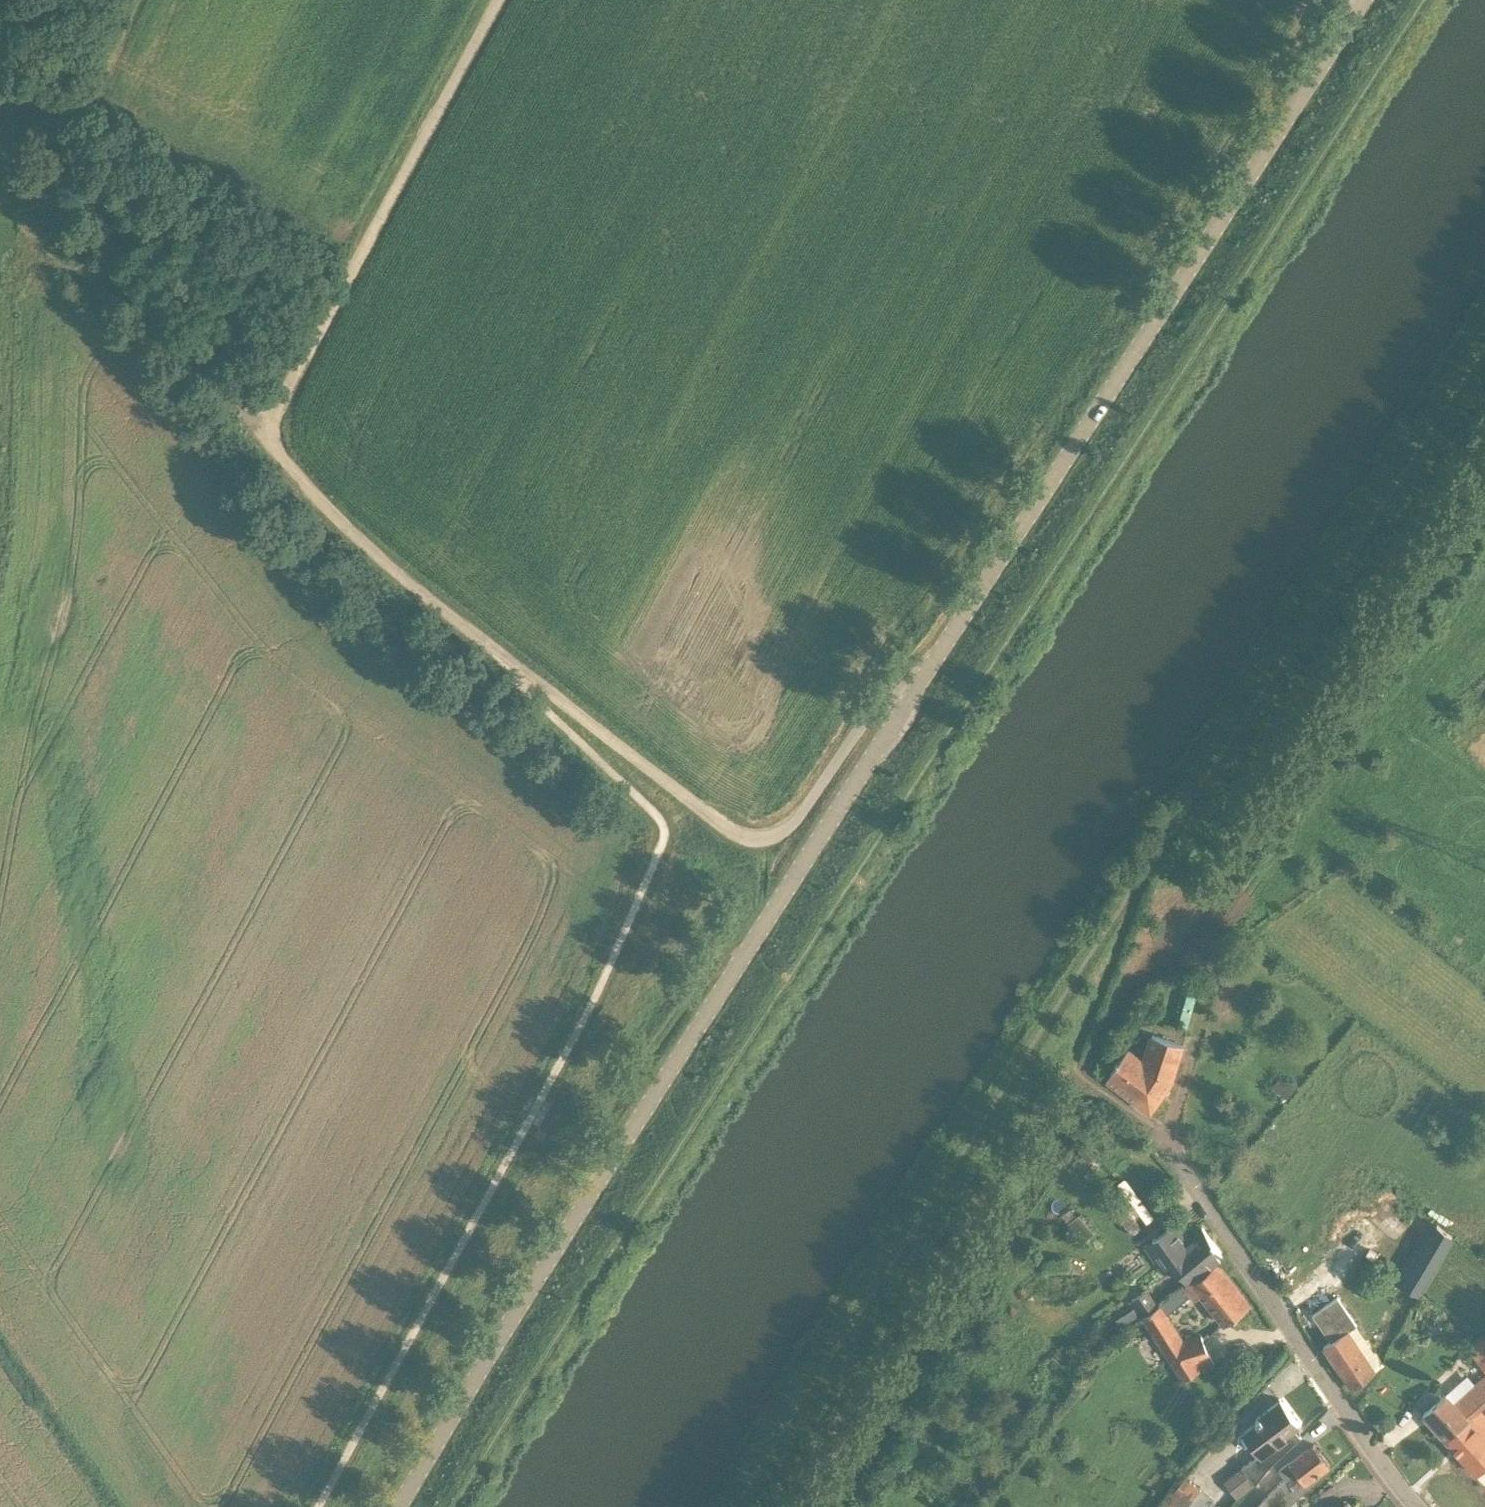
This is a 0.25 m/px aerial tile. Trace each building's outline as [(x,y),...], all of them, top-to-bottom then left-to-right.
[(1170,1083),(1182,1045),(1150,1035),(1141,1058),(1128,1048),(1105,1081),(1149,1113),(1170,1083)] [(1361,1177),(1345,1196),(1390,1235),(1406,1216),(1361,1177)] [(1083,1241),(1093,1233),(1078,1216),(1068,1224),(1083,1241)] [(1434,1227),(1399,1286),(1416,1296),(1451,1237),(1434,1227)] [(1187,1284),(1223,1255),(1202,1228),(1169,1256),(1187,1284)] [(1250,1305),(1217,1263),(1157,1307),(1143,1317),(1141,1318),(1182,1380),(1203,1369),(1203,1370),(1215,1365),(1201,1334),(1183,1339),(1167,1313),(1190,1296),(1193,1300),(1199,1296),(1223,1326),(1250,1305)] [(1143,1317),(1157,1307),(1146,1289),(1131,1300),(1143,1317)] [(1352,1389),(1376,1371),(1349,1330),(1357,1325),(1337,1297),(1312,1314),(1330,1342),(1323,1347),(1352,1389)] [(1457,1405),(1447,1393),(1423,1415),(1446,1441),(1484,1407),(1484,1380),(1457,1405)] [(1295,1440),(1288,1430),(1297,1423),(1280,1400),(1255,1419),(1257,1421),(1243,1431),(1260,1453),(1241,1467),(1254,1484),(1271,1464),(1301,1436),(1300,1435),(1295,1440)] [(1478,1433),(1484,1427),(1484,1407),(1446,1441),(1475,1474),(1484,1465),(1484,1441),(1478,1433)] [(1308,1487),(1305,1483),(1329,1465),(1313,1444),(1278,1471),(1284,1478),(1255,1506),(1287,1506),(1308,1487)] [(1202,1490),(1191,1480),(1180,1492),(1177,1489),(1166,1502),(1171,1506),(1186,1506),(1202,1490)]
